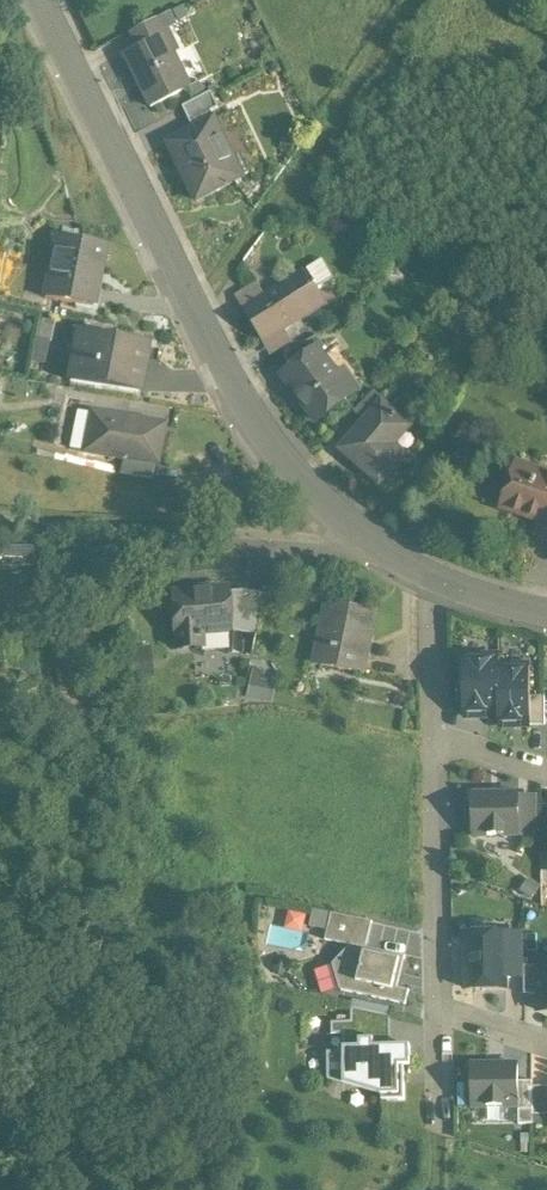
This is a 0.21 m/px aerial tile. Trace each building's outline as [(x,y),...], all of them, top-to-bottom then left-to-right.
[(154,17),(128,29),(136,45),(161,32),(154,17)] [(136,45),(121,52),(148,106),(188,87),(161,32),(136,45)] [(208,92),(181,106),(189,121),(216,107),(208,92)] [(212,117),(165,140),(194,200),(241,177),(212,117)] [(105,242),(57,233),(45,294),(93,303),(105,242)] [(264,294),(244,305),(264,340),(283,329),(325,305),(316,289),(318,287),(316,285),(314,286),(305,270),(264,294)] [(257,282),(237,293),(244,305),(264,294),(257,282)] [(53,309),(40,307),(31,356),(44,358),(53,309)] [(283,329),(264,340),(272,354),(291,342),(283,329)] [(146,342),(80,330),(71,376),(137,389),(146,342)] [(316,336),(282,355),(290,367),(298,361),(300,364),(317,351),(319,352),(325,348),(316,336)] [(317,351),(300,364),(298,361),(290,367),(281,374),(315,420),(350,394),(319,352),(317,351)] [(373,391),(354,412),(364,421),(381,403),(383,404),(385,402),(373,391)] [(364,421),(339,450),(379,485),(404,456),(389,442),(405,424),(383,404),(381,403),(364,421)] [(164,423),(93,409),(86,447),(125,454),(156,460),(157,460),(164,423)] [(156,460),(125,454),(122,469),(153,475),(156,460)] [(535,473),(532,482),(513,475),(501,508),(539,521),(535,531),(546,535),(546,477),(535,473)] [(225,587),(174,590),(176,644),(201,643),(200,629),(228,627),(225,587)] [(263,595),(225,587),(228,627),(256,633),(263,595)] [(376,615),(326,604),(322,625),(329,626),(320,667),(363,676),(376,615)] [(499,659),(462,659),(463,718),(498,717),(499,717),(499,669),(500,669),(499,659)] [(262,667),(250,665),(243,697),(273,703),(277,684),(260,680),(262,667)] [(530,698),(530,669),(500,669),(499,669),(499,717),(498,717),(498,727),(530,727),(530,698)] [(544,698),(530,698),(530,727),(545,727),(544,698)] [(519,795),(472,796),(472,801),(472,838),(519,837),(519,835),(519,797),(519,795)] [(537,796),(519,797),(519,835),(538,835),(537,796)] [(372,923),(330,913),(324,940),(349,946),(350,945),(365,949),(372,923)] [(502,940),(468,940),(469,994),(503,993),(503,980),(502,940)] [(502,940),(503,980),(524,980),(523,940),(502,940)] [(365,949),(350,945),(349,946),(331,965),(339,991),(406,1007),(409,993),(397,990),(405,958),(365,949)] [(538,960),(539,1013),(546,1013),(546,960),(538,960)] [(390,1018),(351,1009),(351,1023),(332,1023),(332,1034),(343,1034),(344,1049),(360,1049),(360,1041),(372,1041),(372,1048),(390,1048),(390,1018)] [(360,1041),(360,1049),(344,1049),(344,1054),(328,1054),(328,1079),(383,1096),(383,1101),(403,1101),(403,1067),(409,1067),(409,1048),(390,1048),(372,1048),(372,1041),(360,1041)] [(518,1067),(471,1067),(472,1109),(518,1108),(518,1083),(518,1067)] [(532,1091),(532,1083),(518,1083),(518,1108),(519,1126),(533,1126),(532,1121),(532,1091)] [(532,1091),(532,1121),(546,1121),(546,1091),(532,1091)]
